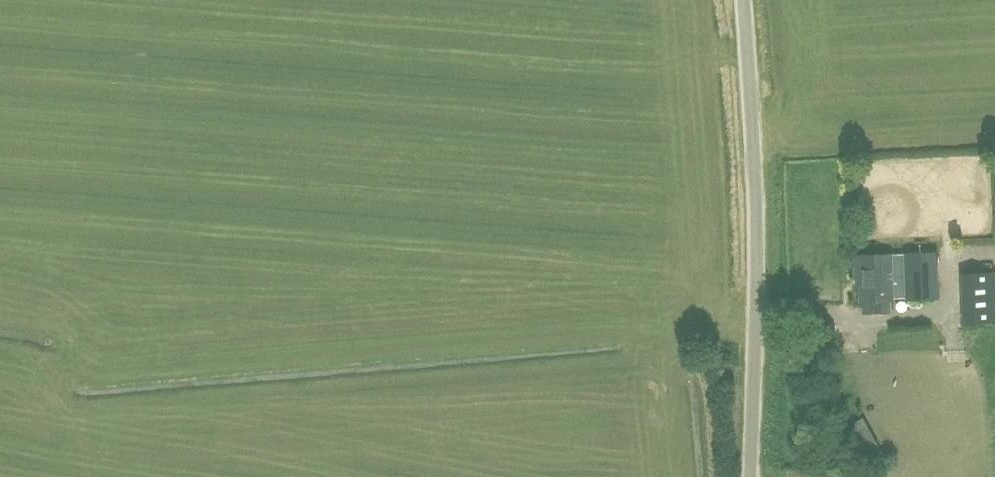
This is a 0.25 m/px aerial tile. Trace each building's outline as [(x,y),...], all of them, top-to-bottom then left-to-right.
[(860,300),(863,300),(863,312),(890,312),(889,299),(892,299),(892,297),(906,296),(906,299),(937,298),(936,252),(905,253),(891,254),(891,253),(855,254),(855,271),(859,270),(860,300)] [(962,274),(963,305),(962,305),(963,322),(994,321),(994,304),(994,272),(962,274)] [(863,416),(843,427),(857,453),(859,452),(862,458),(878,450),(876,446),(878,445),(863,416)]
